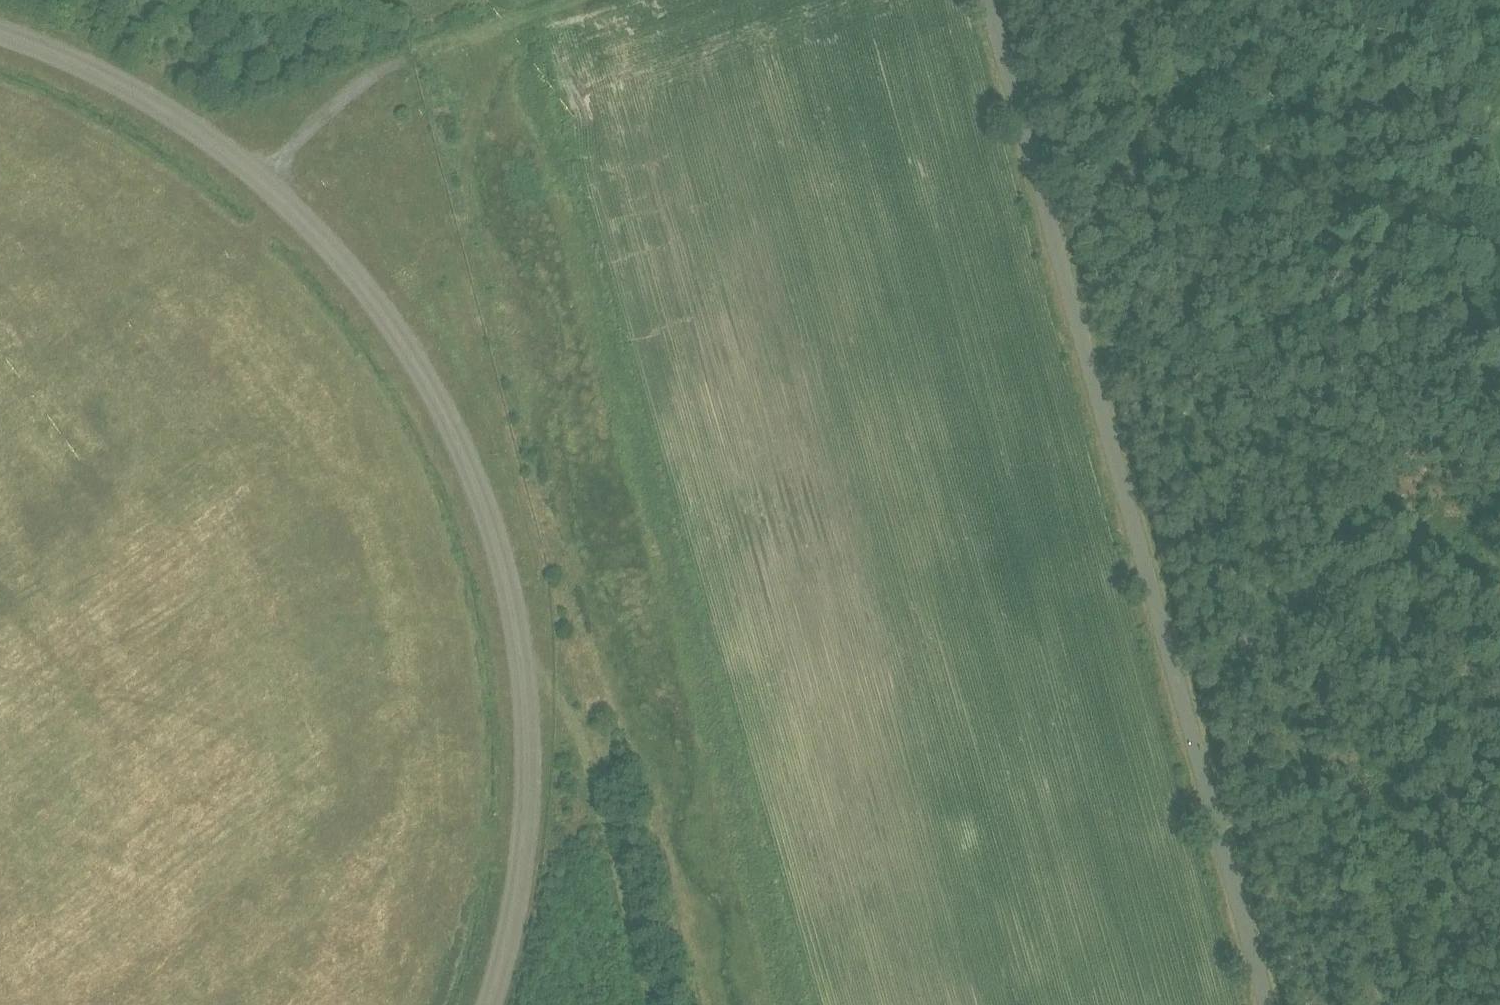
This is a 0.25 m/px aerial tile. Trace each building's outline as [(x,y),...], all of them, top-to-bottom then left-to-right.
[(380,33),(373,35),(376,43),(383,41),(380,33)]
